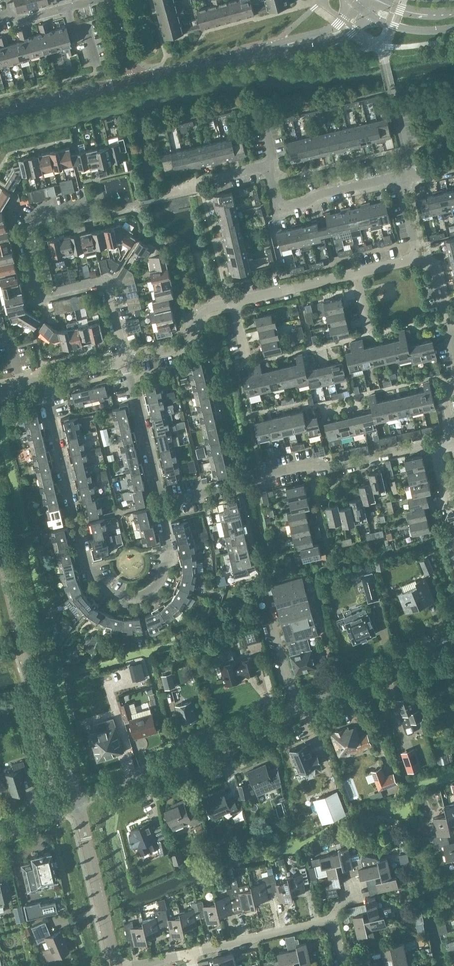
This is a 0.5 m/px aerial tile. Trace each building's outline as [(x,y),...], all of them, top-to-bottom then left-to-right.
[(16,12),(27,9),(24,0),(13,0),(16,12)] [(27,9),(37,6),(35,0),(24,0),(27,9)] [(213,25),(223,22),(217,0),(213,0),(214,5),(208,7),(213,25)] [(223,22),(234,20),(229,1),(222,3),(221,0),(217,0),(223,22)] [(234,20),(244,17),(240,0),(233,0),(229,1),(234,20)] [(255,14),(251,0),(240,0),(244,17),(255,14)] [(289,0),(268,0),(269,5),(267,6),(268,10),(290,4),(289,0)] [(159,17),(184,10),(183,6),(177,8),(175,1),(157,6),(159,17)] [(198,25),(199,29),(200,29),(213,25),(208,7),(197,10),(201,24),(199,24),(198,25)] [(162,27),(181,22),(179,16),(185,14),(184,10),(159,17),(162,27)] [(186,32),(185,28),(182,29),(181,22),(162,27),(165,38),(186,32)] [(60,48),(62,55),(68,53),(69,56),(73,54),(66,27),(55,30),(60,48)] [(49,51),(60,48),(55,30),(44,33),(49,51)] [(34,35),(39,54),(49,51),(44,33),(34,35)] [(39,54),(34,35),(23,38),(24,40),(29,57),(39,54)] [(29,57),(24,40),(14,43),(19,62),(29,59),(29,57)] [(8,64),(3,46),(2,43),(0,44),(0,67),(8,64)] [(19,62),(14,43),(3,46),(8,64),(19,62)] [(387,119),(377,121),(382,142),(386,141),(386,138),(392,137),(387,119)] [(382,142),(377,121),(367,123),(371,142),(377,140),(377,143),(382,142)] [(357,126),(362,146),(367,145),(366,143),(371,142),(367,123),(357,126)] [(347,128),(352,146),(357,145),(358,147),(362,146),(357,126),(347,128)] [(337,130),(342,151),(347,150),(346,148),(352,146),(347,128),(337,130)] [(327,133),(332,151),(337,150),(338,152),(342,151),(337,130),(327,133)] [(318,135),(322,156),(327,155),(326,152),(332,151),(327,133),(318,135)] [(302,160),(298,140),(296,135),(286,137),(292,160),(297,159),(298,161),(302,160)] [(308,137),(312,156),(317,154),(318,157),(322,156),(318,135),(308,137)] [(232,139),(236,159),(241,158),(240,156),(246,154),(242,136),(232,139)] [(124,138),(119,139),(118,137),(108,140),(109,145),(109,146),(113,162),(124,160),(123,157),(126,157),(125,151),(122,151),(121,145),(125,144),(124,138)] [(308,137),(298,140),(302,160),(307,159),(306,157),(312,156),(308,137)] [(222,141),(226,159),(231,158),(232,160),(236,159),(232,139),(222,141)] [(226,159),(222,141),(212,143),(217,164),(221,163),(221,161),(226,159)] [(217,164),(212,143),(202,146),(206,164),(211,163),(212,165),(217,164)] [(87,150),(80,152),(79,146),(74,147),(79,169),(90,166),(91,166),(87,150)] [(109,146),(98,149),(104,176),(108,175),(106,164),(113,162),(109,146)] [(206,164),(202,146),(192,148),(197,169),(201,168),(201,165),(206,164)] [(70,147),(59,149),(63,167),(74,164),(70,147)] [(87,150),(91,166),(90,166),(91,168),(98,166),(100,176),(104,176),(98,149),(98,148),(87,150)] [(197,169),(192,148),(182,150),(186,169),(192,167),(192,170),(197,169)] [(63,167),(59,149),(50,152),(54,169),(63,167)] [(186,169),(182,150),(172,153),(177,173),(181,172),(181,170),(186,169)] [(54,169),(50,152),(39,154),(43,171),(54,169)] [(172,153),(162,155),(166,173),(172,172),(172,174),(177,173),(172,153)] [(30,156),(34,172),(33,172),(34,174),(43,171),(39,154),(30,156)] [(21,165),(23,175),(33,172),(34,172),(30,156),(19,159),(21,165)] [(21,165),(13,167),(9,175),(11,176),(6,184),(14,189),(23,175),(21,165)] [(66,180),(69,193),(75,191),(72,179),(66,180)] [(69,193),(66,180),(60,182),(63,194),(69,193)] [(2,209),(11,194),(2,189),(0,193),(0,209),(2,209)] [(452,210),(448,191),(443,193),(442,190),(437,191),(442,212),(452,210)] [(213,202),(214,206),(235,201),(232,191),(214,195),(215,201),(213,202)] [(442,212),(437,191),(433,192),(433,195),(428,196),(432,214),(442,212)] [(428,196),(423,197),(422,195),(417,196),(422,217),(432,214),(428,196)] [(381,202),(376,203),(380,222),(390,219),(385,199),(381,200),(381,202)] [(235,201),(214,206),(215,211),(217,210),(219,216),(237,211),(235,201)] [(370,202),(365,203),(370,224),(371,230),(381,227),(380,222),(376,203),(370,205),(370,202)] [(361,207),(356,208),(360,226),(370,224),(365,203),(361,204),(361,207)] [(350,207),(345,208),(352,236),(362,234),(360,226),(356,208),(351,209),(350,207)] [(341,211),(336,213),(340,231),(342,239),(352,236),(345,208),(341,209),(341,211)] [(237,211),(219,216),(220,221),(218,221),(219,226),(239,221),(237,211)] [(313,223),(307,225),(312,243),(322,240),(321,236),(327,234),(330,233),(340,231),(336,213),(331,214),(330,212),(325,213),(328,225),(325,226),(322,226),(319,227),(317,220),(312,221),(313,223)] [(133,232),(131,231),(134,226),(126,221),(123,226),(122,225),(114,227),(118,244),(123,243),(123,242),(130,246),(136,238),(132,235),(133,232)] [(223,235),(242,231),(239,221),(219,226),(220,231),(222,230),(223,235)] [(301,223),(297,225),(302,245),(303,250),(313,248),(312,243),(307,225),(302,226),(301,223)] [(79,226),(85,250),(86,255),(97,253),(96,248),(92,232),(92,230),(87,232),(85,225),(79,226)] [(293,228),(287,229),(292,247),(302,245),(297,225),(292,226),(293,228)] [(85,250),(79,226),(74,227),(76,234),(71,235),(74,252),(74,253),(85,250)] [(118,244),(114,227),(104,229),(107,245),(107,246),(118,244)] [(282,228),(277,229),(282,250),(292,247),(287,229),(282,231),(282,228)] [(7,230),(0,232),(0,241),(10,239),(8,229),(7,230)] [(107,245),(104,229),(92,232),(96,248),(107,245)] [(242,231),(223,235),(225,241),(222,241),(223,246),(244,241),(242,231)] [(75,256),(74,253),(74,252),(71,235),(71,234),(60,237),(64,254),(67,253),(67,254),(68,257),(72,257),(74,257),(75,256)] [(65,259),(64,254),(60,237),(48,240),(50,248),(52,247),(54,254),(52,257),(53,260),(55,262),(65,259)] [(449,250),(453,249),(453,238),(444,240),(445,245),(448,244),(449,250)] [(13,249),(10,239),(0,241),(0,252),(13,249)] [(160,254),(159,250),(149,243),(148,245),(140,240),(134,249),(148,257),(160,254)] [(244,241),(223,246),(224,250),(227,250),(228,255),(246,251),(244,241)] [(0,252),(0,262),(14,259),(15,259),(13,249),(0,252)] [(246,251),(228,255),(229,261),(227,261),(228,266),(249,261),(246,251)] [(160,254),(148,257),(151,270),(168,266),(165,253),(160,254)] [(108,267),(110,268),(114,260),(110,258),(106,259),(108,267)] [(14,259),(0,262),(0,273),(0,275),(17,271),(14,259)] [(108,267),(106,259),(100,260),(103,272),(108,271),(110,268),(108,267)] [(114,260),(110,268),(108,271),(113,274),(120,264),(114,260)] [(249,261),(228,266),(229,270),(231,270),(233,275),(251,271),(249,261)] [(122,280),(129,269),(124,266),(117,276),(122,280)] [(153,279),(175,274),(174,270),(169,272),(168,266),(151,270),(153,279)] [(68,270),(71,282),(76,281),(74,269),(68,270)] [(129,269),(122,280),(123,285),(135,282),(133,272),(129,269)] [(71,282),(68,270),(62,272),(54,274),(57,286),(65,284),(71,282)] [(19,281),(17,271),(0,275),(3,285),(19,281)] [(175,274),(153,279),(155,289),(171,285),(172,285),(171,279),(176,278),(175,274)] [(5,294),(23,290),(20,281),(19,281),(3,285),(5,294)] [(125,293),(137,290),(135,282),(123,285),(125,293)] [(155,289),(158,299),(174,295),(171,285),(155,289)] [(24,300),(25,300),(23,290),(5,294),(7,304),(24,300)] [(137,290),(125,293),(127,299),(139,296),(137,290)] [(77,296),(79,308),(85,307),(83,295),(77,296)] [(155,311),(171,307),(170,300),(175,299),(174,295),(158,299),(153,300),(155,311)] [(79,308),(77,296),(71,298),(74,310),(79,308)] [(139,296),(127,299),(128,305),(140,302),(139,296)] [(327,313),(344,309),(341,297),(324,301),(327,313)] [(74,310),(71,298),(65,299),(68,311),(74,310)] [(68,311),(65,299),(59,300),(62,312),(68,311)] [(10,314),(26,310),(24,300),(7,304),(10,314)] [(62,312),(59,300),(53,302),(56,314),(62,312)] [(140,302),(128,305),(130,310),(135,309),(141,308),(140,302)] [(158,321),(174,317),(171,307),(155,311),(158,321)] [(330,325),(347,322),(344,309),(327,313),(330,325)] [(10,314),(12,323),(18,322),(25,326),(26,324),(34,329),(40,320),(26,311),(26,310),(10,314)] [(259,329),(276,325),(273,313),(257,317),(259,329)] [(99,317),(94,318),(88,320),(89,324),(93,340),(104,337),(103,332),(105,331),(104,325),(101,326),(99,317)] [(175,317),(174,317),(158,321),(160,331),(156,332),(157,338),(173,334),(171,328),(177,327),(175,317)] [(128,327),(140,324),(139,318),(126,321),(128,327)] [(59,331),(44,322),(39,331),(54,340),(60,338),(61,338),(59,331)] [(330,325),(333,338),(350,334),(347,322),(330,325)] [(93,340),(89,324),(79,326),(83,342),(93,340)] [(140,324),(128,327),(129,333),(141,330),(140,324)] [(262,341),(279,337),(276,325),(259,329),(262,341)] [(68,329),(72,346),(83,343),(83,342),(79,326),(68,329)] [(59,331),(61,338),(60,338),(63,348),(72,346),(68,329),(59,331)] [(405,330),(398,331),(400,340),(395,341),(398,358),(411,355),(409,346),(406,336),(405,330)] [(262,341),(265,353),(282,349),(279,337),(262,341)] [(374,364),(370,347),(365,348),(363,340),(356,341),(362,366),(374,364)] [(356,341),(350,343),(352,351),(346,352),(350,369),(362,366),(356,341)] [(398,358),(395,341),(383,344),(386,361),(398,358)] [(433,341),(421,344),(425,360),(437,357),(433,341)] [(386,361),(383,344),(370,347),(374,364),(386,361)] [(425,360),(421,344),(409,346),(411,355),(413,363),(425,360)] [(296,382),(308,379),(306,371),(302,354),(296,356),(298,364),(292,365),(296,382)] [(208,377),(207,373),(205,374),(202,362),(188,365),(192,381),(208,377)] [(342,362),(330,365),(334,382),(346,379),(342,362)] [(260,364),(254,366),(260,391),(272,388),(268,371),(262,372),(260,364)] [(296,382),(292,365),(280,368),(284,385),(296,382)] [(334,382),(330,365),(318,368),(322,385),(334,382)] [(248,394),(260,391),(254,366),(248,367),(250,375),(244,377),(248,394)] [(268,371),(272,388),(284,385),(280,368),(268,371)] [(322,385),(318,368),(306,371),(308,379),(310,387),(322,385)] [(209,394),(207,382),(209,382),(208,377),(192,381),(196,397),(209,394)] [(89,387),(92,401),(109,397),(107,389),(109,388),(107,380),(100,382),(101,385),(89,387)] [(423,409),(435,406),(430,381),(423,383),(425,391),(419,392),(423,409)] [(145,398),(146,402),(163,398),(159,382),(145,385),(148,397),(145,398)] [(89,387),(77,390),(76,387),(69,389),(71,397),(74,397),(75,402),(76,405),(92,401),(89,387)] [(423,409),(419,392),(407,395),(411,412),(423,409)] [(212,406),(209,394),(196,397),(199,413),(216,409),(215,405),(212,406)] [(383,401),(377,402),(375,394),(369,395),(373,412),(375,421),(387,418),(383,401)] [(411,412),(407,395),(395,398),(399,415),(411,412)] [(163,398),(146,402),(147,406),(150,406),(153,417),(167,414),(163,398)] [(383,401),(387,418),(399,415),(395,398),(383,401)] [(130,423),(127,411),(130,410),(128,403),(120,405),(120,408),(112,410),(116,426),(130,423)] [(217,426),(214,414),(217,414),(216,409),(199,413),(203,429),(217,426)] [(44,426),(43,422),(40,423),(37,410),(24,414),(27,430),(44,426)] [(291,414),(295,431),(307,428),(305,419),(303,411),(291,414)] [(377,429),(375,421),(373,412),(361,415),(365,432),(377,429)] [(153,430),(154,434),(171,430),(167,414),(153,417),(156,429),(153,430)] [(279,417),(283,433),(295,431),(291,414),(279,417)] [(365,432),(361,415),(349,418),(353,434),(365,432)] [(307,428),(309,436),(321,433),(317,416),(305,419),(307,428)] [(82,434),(78,418),(70,420),(69,417),(61,419),(63,426),(65,426),(68,437),(82,434)] [(267,419),(271,436),(283,433),(279,417),(267,419)] [(353,434),(349,418),(337,420),(341,437),(353,434)] [(267,419),(255,422),(259,439),(271,436),(267,419)] [(185,420),(175,423),(175,424),(176,429),(187,427),(185,420)] [(337,420),(325,423),(329,440),(341,437),(337,420)] [(103,431),(111,429),(109,422),(102,424),(103,431)] [(136,438),(135,434),(133,435),(130,423),(116,426),(120,442),(136,438)] [(45,430),(44,426),(27,430),(31,446),(45,443),(42,431),(45,430)] [(220,438),(217,426),(203,429),(207,445),(223,441),(222,437),(220,438)] [(154,434),(155,438),(158,438),(161,450),(174,446),(171,430),(154,434)] [(82,434),(68,437),(71,449),(68,450),(69,454),(86,450),(82,434)] [(137,443),(136,438),(120,442),(124,458),(137,455),(135,443),(137,443)] [(224,458),(222,446),(224,446),(223,441),(207,445),(211,461),(224,458)] [(51,458),(50,454),(48,455),(45,443),(31,446),(35,462),(51,458)] [(174,446),(161,450),(163,461),(161,462),(162,466),(178,462),(174,446)] [(203,448),(196,449),(198,457),(205,456),(203,448)] [(69,454),(70,458),(73,458),(76,469),(90,466),(86,450),(69,454)] [(127,474),(144,471),(143,466),(140,467),(137,455),(124,458),(127,474)] [(408,471),(425,467),(422,455),(405,459),(408,471)] [(52,462),(51,458),(35,462),(39,478),(52,475),(50,463),(52,462)] [(211,461),(215,478),(223,476),(223,479),(232,477),(230,469),(227,470),(224,458),(211,461)] [(162,466),(163,471),(165,470),(168,482),(182,479),(178,462),(162,466)] [(76,482),(77,486),(93,482),(90,466),(76,469),(79,481),(76,482)] [(411,483),(428,479),(425,467),(408,471),(411,483)] [(107,470),(100,472),(102,480),(109,478),(107,470)] [(131,490),(142,488),(145,487),(142,475),(145,475),(144,471),(127,474),(131,490)] [(387,493),(381,471),(369,473),(372,483),(375,496),(387,493)] [(59,490),(58,486),(55,487),(52,475),(39,478),(42,494),(59,490)] [(428,479),(411,483),(406,484),(409,496),(426,492),(430,491),(428,479)] [(93,482),(77,486),(78,490),(81,490),(83,502),(86,501),(97,498),(93,482)] [(290,499),(307,495),(304,483),(287,487),(290,499)] [(375,500),(375,496),(372,483),(360,486),(362,498),(363,503),(375,500)] [(145,500),(142,488),(131,490),(128,491),(132,507),(149,504),(148,499),(145,500)] [(60,495),(59,490),(42,494),(46,510),(60,507),(57,495),(60,495)] [(273,490),(262,493),(265,504),(269,503),(268,496),(274,495),(273,490)] [(412,508),(424,505),(429,504),(426,492),(409,496),(412,508)] [(307,495),(290,499),(293,511),(305,508),(310,507),(307,495)] [(223,503),(225,510),(219,511),(221,520),(241,516),(238,504),(241,503),(239,496),(231,498),(231,501),(223,503)] [(100,497),(97,498),(86,501),(89,513),(86,513),(87,518),(104,514),(100,497)] [(350,500),(351,505),(355,522),(367,519),(363,503),(362,498),(350,500)] [(342,520),(339,508),(338,503),(326,506),(330,523),(342,520)] [(339,508),(342,520),(343,525),(355,522),(351,505),(339,508)] [(424,505),(412,508),(407,509),(410,521),(427,518),(424,505)] [(46,510),(50,527),(67,523),(66,518),(63,519),(60,507),(46,510)] [(305,508),(293,511),(288,512),(291,524),(308,520),(305,508)] [(151,526),(151,525),(148,514),(151,513),(150,509),(133,512),(137,529),(140,529),(140,528),(151,526)] [(241,516),(221,520),(225,536),(247,531),(246,527),(244,528),(241,516)] [(427,518),(410,521),(413,534),(430,530),(427,518)] [(106,537),(109,536),(105,519),(88,523),(89,528),(92,527),(95,538),(95,539),(106,536),(106,537)] [(192,537),(188,521),(180,523),(180,520),(171,522),(173,530),(176,529),(179,541),(192,537)] [(308,520),(291,524),(294,536),(311,532),(308,520)] [(140,528),(140,529),(144,545),(152,543),(153,545),(161,544),(159,536),(156,537),(154,525),(151,525),(151,526),(140,528)] [(69,545),(66,533),(69,532),(68,528),(51,532),(55,548),(69,545)] [(229,553),(248,548),(246,536),(248,536),(247,531),(225,536),(229,553)] [(297,548),(301,547),(313,544),(311,532),(294,536),(297,548)] [(95,539),(95,538),(92,539),(95,551),(92,552),(94,559),(102,557),(102,554),(110,553),(106,537),(106,536),(95,539)] [(196,554),(192,537),(179,541),(181,553),(179,553),(180,558),(196,554)] [(313,544),(301,547),(304,559),(321,555),(318,543),(313,544)] [(73,561),(75,561),(74,556),(72,557),(69,545),(55,548),(59,564),(73,561)] [(229,553),(233,572),(235,578),(249,574),(248,568),(256,567),(254,559),(251,560),(248,548),(229,553)] [(180,558),(180,561),(183,561),(183,572),(197,573),(196,554),(180,558)] [(428,557),(421,560),(426,573),(433,570),(428,557)] [(383,559),(375,560),(377,569),(385,568),(383,559)] [(73,561),(59,564),(63,580),(79,576),(78,572),(75,573),(73,561)] [(178,582),(176,586),(193,592),(197,573),(183,572),(181,583),(178,582)] [(361,575),(366,594),(369,594),(371,601),(379,599),(372,572),(361,575)] [(70,598),(82,591),(78,581),(80,580),(79,576),(63,580),(70,598)] [(292,580),(272,586),(274,595),(275,598),(278,607),(278,608),(280,616),(284,631),(287,641),(288,643),(291,653),(292,655),(300,653),(310,650),(307,638),(318,635),(315,622),(311,609),(308,598),(306,589),(305,586),(302,578),(292,580)] [(403,592),(399,594),(406,611),(409,609),(428,602),(434,599),(431,593),(425,578),(417,582),(418,586),(405,592),(403,592)] [(172,600),(182,609),(193,592),(176,586),(175,589),(178,590),(172,600)] [(65,602),(79,618),(95,600),(91,598),(89,600),(82,591),(70,598),(65,602)] [(158,607),(167,622),(182,609),(172,600),(163,607),(161,605),(158,607)] [(109,615),(99,609),(102,606),(98,604),(87,617),(104,628),(109,615)] [(159,632),(160,629),(159,625),(167,622),(158,607),(155,609),(157,611),(146,616),(149,629),(150,633),(153,634),(159,632)] [(346,623),(348,628),(353,642),(354,642),(355,642),(363,639),(368,637),(367,637),(375,633),(375,634),(376,633),(376,632),(368,614),(368,613),(367,613),(346,622),(345,622),(346,623)] [(123,632),(124,615),(120,614),(120,617),(109,615),(104,628),(123,632)] [(128,615),(124,615),(123,632),(143,631),(140,617),(128,618),(128,615)] [(58,624),(52,625),(55,638),(56,641),(56,642),(60,642),(73,626),(68,622),(60,632),(58,624)] [(256,626),(241,630),(246,644),(260,640),(256,626)] [(93,636),(90,643),(96,646),(100,638),(93,636)] [(292,655),(291,655),(296,673),(316,668),(311,650),(310,650),(300,653),(292,655)] [(220,658),(222,664),(221,664),(226,683),(240,680),(239,675),(246,673),(246,674),(256,672),(252,658),(242,660),(243,662),(236,664),(235,661),(234,661),(233,655),(229,653),(222,655),(220,658)] [(141,663),(130,666),(134,681),(145,678),(141,663)] [(172,673),(162,675),(166,688),(175,686),(172,673)] [(403,715),(400,716),(406,733),(409,734),(413,733),(414,730),(412,722),(422,719),(419,709),(415,711),(409,695),(404,697),(402,696),(400,697),(399,699),(397,699),(403,715)] [(10,699),(3,701),(6,710),(12,708),(10,699)] [(196,718),(192,701),(176,705),(181,722),(196,718)] [(93,717),(90,704),(74,708),(77,721),(93,717)] [(128,704),(121,706),(124,719),(132,717),(131,714),(128,704)] [(133,719),(130,720),(131,722),(135,738),(144,735),(144,734),(156,731),(152,715),(150,709),(137,713),(131,714),(132,717),(133,719)] [(96,732),(89,735),(97,762),(117,755),(117,754),(124,752),(113,718),(94,724),(96,732)] [(331,733),(340,758),(373,746),(368,733),(361,736),(357,726),(350,729),(349,726),(331,733)] [(300,745),(290,749),(300,773),(316,766),(316,765),(321,763),(318,754),(312,756),(306,743),(300,745)] [(415,753),(404,756),(409,772),(420,768),(415,753)] [(447,754),(436,756),(438,764),(449,761),(447,754)] [(5,775),(11,796),(24,791),(20,777),(27,775),(22,762),(11,765),(13,773),(5,775)] [(277,766),(269,770),(266,764),(247,772),(254,788),(255,788),(257,795),(282,785),(281,783),(278,766),(277,766)] [(382,767),(372,771),(380,790),(398,783),(394,773),(386,776),(382,767)] [(241,798),(250,796),(247,784),(238,785),(241,798)] [(223,791),(205,799),(213,817),(230,809),(232,813),(238,810),(243,808),(240,796),(233,798),(227,801),(223,791)] [(328,794),(314,800),(322,823),(337,817),(328,794)] [(199,822),(194,810),(188,812),(184,803),(166,810),(173,828),(191,821),(192,824),(199,822)] [(444,806),(446,815),(447,815),(449,824),(453,823),(453,804),(444,806)] [(449,824),(447,815),(446,815),(434,818),(438,835),(432,837),(433,841),(433,842),(449,839),(447,833),(451,833),(449,824)] [(132,834),(129,835),(129,836),(130,836),(131,840),(131,842),(133,847),(132,847),(132,848),(137,846),(138,847),(141,854),(159,847),(160,854),(169,852),(166,839),(158,841),(152,829),(150,822),(131,830),(132,834)] [(433,842),(434,848),(443,846),(446,859),(453,857),(453,843),(450,844),(449,839),(433,842)] [(359,854),(351,856),(349,846),(342,847),(339,848),(340,853),(341,853),(343,862),(344,868),(354,866),(358,865),(359,868),(364,867),(362,860),(363,856),(359,854)] [(402,855),(409,854),(408,847),(400,849),(402,855)] [(28,891),(39,889),(40,889),(40,887),(39,884),(43,883),(49,881),(55,880),(56,880),(56,878),(50,854),(50,852),(48,853),(43,854),(37,855),(31,857),(30,857),(30,858),(31,858),(32,863),(22,865),(21,865),(21,866),(27,890),(27,892),(28,891)] [(179,853),(173,855),(176,864),(182,862),(179,853)] [(322,864),(322,867),(327,866),(337,863),(337,864),(343,862),(341,853),(340,853),(320,857),(322,864)] [(378,859),(379,859),(363,855),(363,856),(362,860),(364,867),(359,868),(361,878),(381,874),(382,873),(380,864),(379,864),(378,859)] [(320,857),(311,859),(313,866),(322,864),(320,857)] [(393,877),(388,857),(379,859),(378,859),(379,864),(380,864),(382,873),(381,874),(383,879),(393,877)] [(327,866),(322,867),(322,864),(315,866),(315,867),(317,875),(328,872),(332,885),(327,886),(330,897),(338,895),(336,885),(342,884),(337,864),(337,863),(327,866)] [(410,864),(402,865),(404,872),(412,870),(410,864)] [(287,876),(289,881),(292,894),(306,890),(304,883),(309,882),(306,866),(299,868),(300,873),(287,876)] [(292,894),(289,881),(276,883),(274,874),(268,875),(272,891),(277,890),(280,901),(293,898),(292,894)] [(255,902),(268,899),(267,892),(272,891),(268,875),(262,877),(264,881),(250,884),(251,889),(255,902)] [(4,905),(2,899),(11,897),(6,876),(0,877),(0,906),(4,905)] [(383,879),(376,880),(379,890),(399,886),(398,879),(397,876),(393,877),(383,879)] [(251,889),(250,884),(250,883),(238,886),(237,882),(236,882),(236,881),(231,882),(232,888),(236,903),(241,902),(243,910),(256,907),(255,902),(251,889)] [(219,916),(232,912),(231,904),(236,903),(232,888),(226,889),(228,895),(215,898),(216,902),(219,916)] [(370,918),(380,916),(377,901),(375,896),(366,898),(370,918)] [(219,916),(216,902),(204,905),(202,901),(197,902),(200,917),(205,916),(207,923),(221,920),(219,916)] [(25,905),(23,905),(24,907),(26,917),(26,919),(27,918),(55,912),(57,912),(56,911),(54,903),(55,903),(54,902),(53,902),(40,905),(39,903),(39,902),(38,902),(25,905)] [(183,929),(184,929),(197,926),(195,919),(200,917),(197,902),(191,903),(192,908),(179,911),(180,916),(183,929)] [(20,906),(13,908),(16,923),(23,921),(20,906)] [(184,929),(183,929),(180,916),(168,919),(166,909),(160,910),(163,926),(169,925),(172,937),(185,933),(184,929)] [(160,910),(150,913),(151,917),(142,919),(143,924),(146,937),(147,937),(160,934),(158,927),(163,926),(160,910)] [(364,919),(365,919),(364,913),(354,915),(358,936),(365,934),(368,934),(367,929),(364,919)] [(368,934),(365,934),(366,939),(369,939),(370,944),(376,943),(373,928),(387,924),(385,918),(385,915),(380,916),(370,918),(365,919),(364,919),(367,929),(368,934)] [(44,921),(31,927),(34,934),(37,942),(45,939),(48,947),(42,950),(46,960),(53,957),(68,951),(59,931),(50,935),(47,929),(44,921)] [(132,922),(130,922),(124,924),(128,939),(133,938),(135,945),(148,942),(147,937),(146,937),(143,924),(134,927),(132,922)] [(423,923),(417,924),(418,933),(425,932),(423,923)] [(396,936),(389,938),(390,945),(397,943),(396,936)] [(311,962),(308,951),(313,950),(311,940),(299,943),(296,944),(297,948),(300,958),(299,958),(301,964),(311,962)] [(381,947),(383,957),(406,952),(403,942),(397,943),(390,945),(381,947)] [(294,959),(299,958),(300,958),(297,948),(277,953),(279,960),(279,963),(284,962),(284,961),(294,959)] [(404,964),(408,963),(406,952),(383,957),(385,965),(393,965),(404,963),(404,964)] [(213,965),(229,965),(236,964),(233,954),(211,959),(213,965)]
